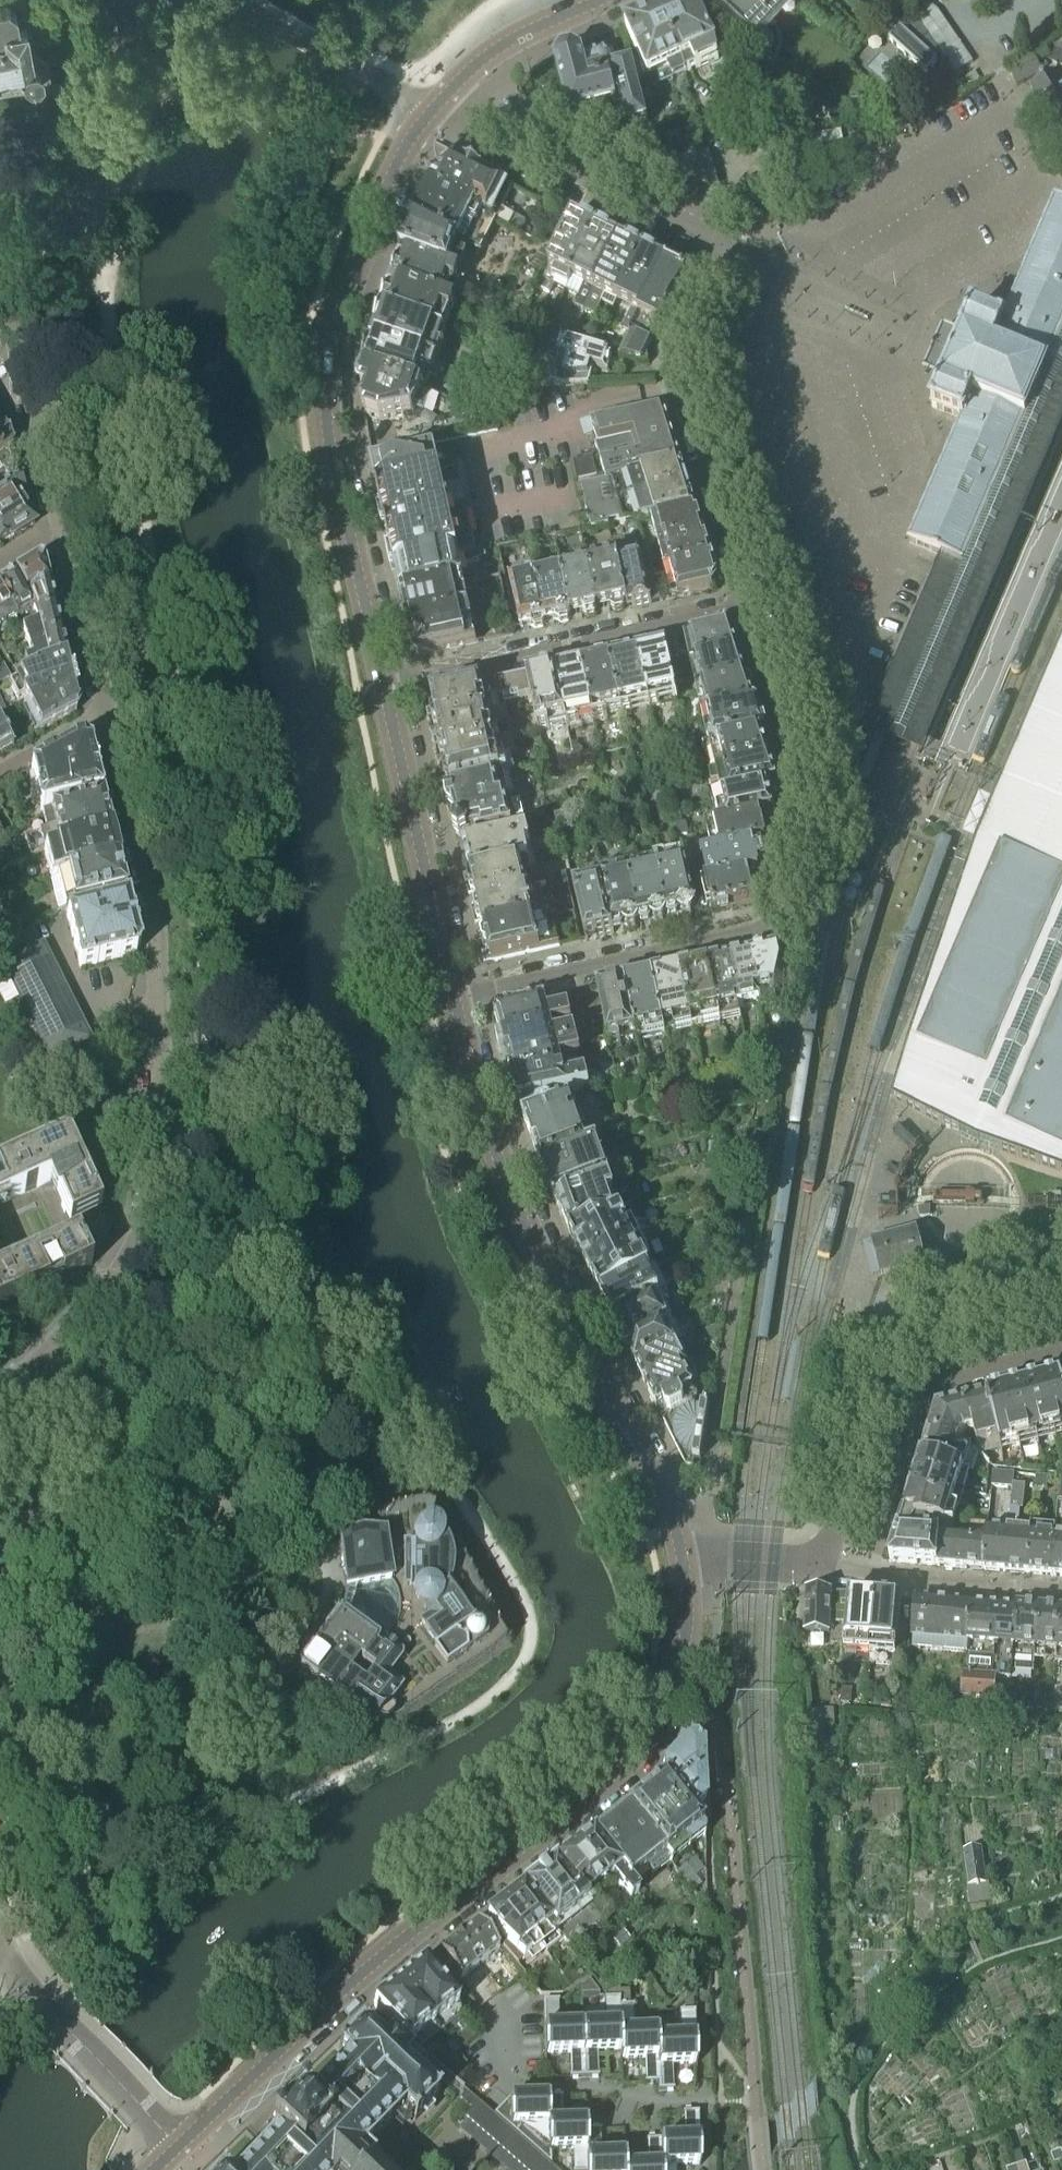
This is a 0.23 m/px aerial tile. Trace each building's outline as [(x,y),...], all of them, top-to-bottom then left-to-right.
[(358,44),(370,31),(370,30),(369,29),(357,42),(335,36),(332,34),(275,4),(271,3),(268,0),(265,0),(270,4),(274,7),(331,36),(335,39),(358,44)] [(659,12),(683,62),(686,72),(687,72),(697,69),(718,59),(716,49),(694,0),(686,0),(671,7),(671,6),(668,8),(659,12)] [(760,7),(760,9),(762,9),(762,7),(769,0),(752,0),(760,7)] [(938,13),(928,4),(913,14),(954,75),(972,63),(938,13)] [(877,15),(868,7),(856,20),(866,28),(877,15)] [(20,79),(20,84),(29,89),(42,87),(49,77),(47,64),(36,56),(31,57),(26,28),(22,29),(19,30),(16,14),(7,8),(0,9),(0,82),(20,79)] [(630,58),(632,67),(634,67),(639,86),(649,81),(649,80),(650,79),(654,88),(686,72),(683,62),(659,12),(650,16),(647,17),(648,18),(628,26),(625,27),(638,55),(630,58)] [(233,19),(222,19),(222,20),(222,21),(232,21),(243,22),(251,24),(258,26),(263,28),(265,30),(318,57),(323,60),(336,71),(336,83),(337,83),(338,83),(339,70),(326,59),(320,56),(266,28),(261,25),(256,23),(251,21),(243,20),(238,19),(233,19)] [(906,99),(939,59),(899,26),(866,66),(906,99)] [(722,44),(726,61),(736,58),(732,42),(722,44)] [(1031,55),(1033,58),(1036,63),(1049,56),(1048,54),(1044,46),(1031,54),(1031,55)] [(570,120),(570,119),(571,119),(584,116),(585,123),(592,127),(604,123),(608,117),(606,110),(614,108),(617,117),(623,116),(627,131),(647,126),(632,67),(623,69),(621,65),(614,67),(612,59),(604,54),(582,60),(582,59),(572,53),(562,56),(556,65),(569,118),(568,119),(570,120)] [(1041,72),(1037,66),(1031,55),(1008,69),(1018,85),(1022,83),(1041,72)] [(1057,55),(1052,65),(1061,69),(1061,57),(1057,55)] [(974,72),(964,79),(969,87),(980,81),(974,72)] [(1030,88),(1030,89),(1052,127),(1061,121),(1061,87),(1054,74),(1030,88)] [(697,183),(719,194),(720,193),(710,155),(690,161),(697,183)] [(430,189),(495,221),(496,222),(512,188),(483,174),(483,173),(466,165),(448,156),(441,159),(436,168),(438,173),(430,188),(430,189)] [(780,179),(781,179),(792,185),(799,172),(787,166),(780,179)] [(747,201),(758,206),(765,191),(754,186),(747,201)] [(419,202),(410,219),(469,249),(480,252),(495,221),(430,189),(425,199),(423,204),(419,202)] [(1013,300),(1012,301),(1013,301),(1010,307),(1009,308),(1010,308),(1006,316),(1006,317),(1003,324),(1000,322),(1000,323),(978,314),(978,313),(973,311),(971,316),(965,331),(962,336),(963,337),(952,362),(943,383),(942,383),(940,388),(941,388),(934,403),(932,408),(937,410),(959,419),(962,421),(959,427),(959,428),(956,436),(955,436),(955,437),(952,443),(952,444),(949,452),(948,453),(946,459),(945,459),(945,460),(942,468),(941,469),(939,475),(938,475),(936,480),(936,479),(936,480),(936,481),(932,488),(932,489),(932,490),(929,496),(929,497),(925,505),(925,506),(922,512),(922,513),(919,521),(918,521),(918,522),(916,528),(915,528),(915,529),(912,537),(911,537),(911,538),(909,543),(917,546),(930,551),(930,552),(937,555),(942,557),(948,559),(955,562),(963,566),(963,565),(964,565),(966,562),(965,562),(970,549),(971,549),(973,546),(972,546),(977,533),(978,533),(979,530),(978,530),(984,517),(985,517),(986,514),(985,514),(991,501),(992,501),(993,498),(992,498),(998,485),(999,485),(1000,482),(999,482),(1004,469),(1005,469),(1007,466),(1006,466),(1011,453),(1012,453),(1013,450),(1012,450),(1018,437),(1019,437),(1020,434),(1019,434),(1025,421),(1026,421),(1027,418),(1026,418),(1032,403),(1033,404),(1034,402),(1035,401),(1034,400),(1038,389),(1039,390),(1041,386),(1040,386),(1046,372),(1047,372),(1048,369),(1047,369),(1053,356),(1054,356),(1055,353),(1054,352),(1060,339),(1060,340),(1061,337),(1061,334),(1061,204),(1060,203),(1058,202),(1055,200),(1053,206),(1052,206),(1052,207),(1049,215),(1048,216),(1046,222),(1045,223),(1042,231),(1041,232),(1042,232),(1039,238),(1038,239),(1035,247),(1034,248),(1035,248),(1032,254),(1031,255),(1032,255),(1028,263),(1028,264),(1026,268),(1027,268),(1024,275),(1023,275),(1023,276),(1020,284),(1019,285),(1020,285),(1017,291),(1016,292),(1013,300)] [(501,223),(521,233),(526,222),(524,218),(510,211),(507,211),(501,223)] [(399,254),(402,255),(460,274),(465,256),(459,253),(462,247),(465,248),(469,249),(410,219),(404,237),(399,254)] [(566,291),(568,287),(596,230),(580,222),(580,223),(572,219),(538,288),(549,294),(554,285),(566,291)] [(581,310),(584,311),(619,242),(612,239),(612,238),(596,230),(568,287),(566,291),(578,296),(573,306),(581,310)] [(619,242),(584,311),(587,313),(594,317),(601,303),(614,310),(617,302),(642,254),(626,245),(625,246),(619,242)] [(623,338),(627,340),(665,265),(657,262),(658,261),(642,254),(617,302),(632,310),(621,330),(626,332),(623,338)] [(393,282),(393,283),(449,303),(460,274),(402,255),(399,266),(393,269),(391,277),(393,282)] [(665,265),(627,340),(618,357),(641,363),(648,363),(646,353),(659,327),(667,313),(675,296),(682,282),(685,275),(665,265)] [(384,311),(383,313),(444,333),(450,316),(451,317),(455,305),(449,303),(393,283),(393,284),(390,294),(389,294),(389,296),(383,298),(381,305),(384,311)] [(377,333),(374,342),(437,362),(441,350),(439,349),(444,333),(383,313),(382,316),(377,317),(374,326),(377,330),(376,333),(377,333)] [(952,362),(963,337),(962,336),(947,330),(927,376),(942,383),(943,383),(952,362)] [(532,341),(542,344),(546,335),(535,332),(532,341)] [(1040,386),(1041,386),(1039,390),(1038,389),(1034,400),(1035,401),(1034,402),(1033,404),(1032,403),(1026,418),(1027,418),(1026,421),(1025,421),(1019,434),(1020,434),(1019,437),(1018,437),(1012,450),(1013,450),(1012,453),(1011,453),(1006,466),(1007,466),(1005,469),(1004,469),(999,482),(1000,482),(999,485),(998,485),(992,498),(993,498),(992,501),(991,501),(985,514),(986,514),(985,517),(984,517),(978,530),(979,530),(978,533),(977,533),(972,546),(973,546),(971,549),(970,549),(965,562),(966,562),(964,565),(963,565),(963,566),(955,562),(948,559),(942,557),(867,735),(917,756),(923,758),(1061,430),(1061,334),(1061,337),(1060,340),(1060,339),(1054,352),(1055,353),(1054,356),(1053,356),(1047,369),(1048,369),(1047,372),(1046,372),(1040,386)] [(551,384),(564,341),(559,339),(546,335),(542,344),(520,385),(529,389),(551,384)] [(578,345),(564,341),(551,384),(562,388),(587,386),(591,375),(593,375),(595,368),(609,372),(614,355),(578,345)] [(364,370),(361,370),(424,392),(430,375),(437,377),(439,370),(444,372),(446,365),(437,362),(374,342),(371,350),(370,349),(369,353),(365,354),(362,363),(365,367),(364,370)] [(424,392),(361,370),(359,371),(356,378),(357,381),(362,382),(361,383),(362,392),(367,394),(365,399),(366,400),(364,407),(365,417),(382,423),(412,415),(414,410),(422,413),(429,393),(424,392)] [(580,488),(584,500),(682,466),(663,405),(590,421),(598,445),(594,446),(606,482),(580,488)] [(14,443),(4,426),(0,428),(0,451),(14,443)] [(385,528),(466,510),(479,507),(477,501),(474,502),(473,497),(464,499),(458,472),(439,476),(434,455),(372,468),(382,512),(378,513),(382,528),(385,527),(385,528)] [(573,463),(577,482),(597,477),(592,459),(573,463)] [(634,523),(652,520),(696,511),(682,466),(584,500),(586,507),(585,508),(591,531),(608,528),(608,524),(619,522),(620,525),(634,522),(634,523)] [(22,504),(20,500),(27,495),(15,476),(15,477),(13,478),(15,481),(14,482),(7,470),(0,474),(0,517),(22,504)] [(34,524),(22,504),(0,517),(0,545),(34,524)] [(398,580),(401,596),(462,583),(459,568),(460,568),(460,566),(486,560),(485,556),(480,552),(476,553),(466,510),(385,528),(391,551),(386,552),(390,570),(395,569),(397,580),(398,580)] [(659,525),(665,546),(704,537),(696,511),(652,520),(653,526),(659,525)] [(664,568),(665,574),(713,562),(704,537),(665,546),(659,548),(664,568)] [(613,549),(616,560),(625,605),(626,605),(627,605),(627,607),(633,606),(633,608),(661,602),(654,577),(652,570),(644,572),(640,553),(627,556),(625,546),(613,549)] [(38,559),(15,573),(29,598),(49,584),(43,562),(38,559)] [(616,560),(588,567),(597,613),(598,611),(610,608),(615,612),(623,610),(625,605),(616,560)] [(713,562),(665,574),(657,576),(659,582),(666,580),(671,598),(678,597),(678,598),(712,590),(713,591),(719,582),(719,581),(713,562)] [(588,567),(560,573),(571,618),(571,617),(583,615),(587,618),(595,617),(597,613),(588,567)] [(665,574),(664,568),(652,570),(654,577),(657,576),(665,574)] [(15,573),(0,582),(16,618),(32,608),(29,598),(15,573)] [(560,573),(535,579),(545,624),(546,623),(556,621),(560,624),(568,622),(571,618),(560,573)] [(545,624),(535,579),(510,585),(520,629),(530,626),(535,630),(543,628),(545,624)] [(16,618),(0,582),(0,627),(16,618)] [(404,609),(409,627),(469,613),(469,612),(468,612),(465,599),(466,599),(463,585),(463,583),(462,583),(401,596),(404,609)] [(53,604),(49,584),(29,598),(32,608),(37,620),(56,615),(53,604)] [(469,613),(409,627),(408,627),(410,639),(411,638),(414,651),(414,652),(413,655),(419,659),(420,655),(421,656),(421,655),(476,643),(476,642),(475,642),(471,628),(472,628),(469,613)] [(61,636),(56,615),(37,620),(38,622),(21,630),(28,648),(61,636)] [(691,669),(696,667),(736,658),(733,647),(738,643),(736,637),(727,632),(685,641),(691,669)] [(66,658),(61,636),(28,648),(32,658),(23,661),(24,665),(13,670),(18,680),(19,679),(35,670),(66,658)] [(1002,790),(982,836),(978,845),(924,1007),(920,1020),(912,1044),(895,1101),(960,1136),(960,1135),(979,1145),(989,1149),(999,1152),(1061,1173),(1061,649),(1002,790)] [(639,656),(637,657),(648,703),(649,709),(659,706),(658,701),(676,697),(666,650),(648,654),(639,656)] [(610,662),(621,715),(632,713),(631,707),(648,703),(637,657),(621,660),(621,659),(620,660),(610,662),(611,662),(610,662)] [(70,676),(66,658),(35,670),(19,679),(27,694),(22,697),(27,708),(73,683),(71,676),(70,676)] [(696,695),(702,693),(745,683),(741,673),(746,669),(743,660),(737,659),(736,658),(696,667),(699,681),(694,682),(696,695)] [(582,669),(593,721),(593,724),(607,721),(607,718),(621,715),(610,662),(605,659),(597,661),(594,667),(582,669)] [(10,678),(3,665),(0,666),(0,683),(10,678)] [(555,670),(554,670),(565,721),(567,730),(580,727),(579,725),(593,721),(582,669),(577,665),(569,667),(566,674),(556,676),(555,670)] [(554,670),(525,677),(529,697),(537,734),(549,731),(548,725),(565,721),(554,670)] [(438,726),(500,713),(498,705),(529,697),(525,677),(431,698),(434,711),(432,715),(431,715),(433,723),(434,723),(438,726)] [(75,694),(73,683),(27,708),(40,733),(75,713),(79,706),(78,706),(75,694)] [(703,722),(708,721),(753,710),(749,699),(754,694),(752,686),(745,685),(745,683),(702,693),(705,709),(700,710),(703,722)] [(706,736),(708,748),(758,737),(761,736),(758,724),(761,721),(762,720),(760,712),(753,710),(708,721),(711,735),(706,736)] [(445,755),(445,756),(493,745),(507,742),(504,730),(510,728),(506,712),(500,713),(438,726),(441,739),(438,744),(440,752),(445,755)] [(13,748),(0,717),(0,755),(13,748)] [(703,749),(709,775),(766,763),(766,762),(768,762),(773,753),(771,748),(762,745),(760,746),(758,737),(708,748),(703,749)] [(451,786),(508,774),(514,772),(513,772),(510,759),(516,757),(512,741),(507,742),(445,756),(447,768),(445,773),(444,773),(446,781),(447,781),(451,784),(451,786)] [(30,771),(31,772),(41,812),(98,798),(101,797),(100,794),(99,795),(96,780),(97,780),(97,779),(97,777),(96,777),(94,770),(95,769),(94,768),(94,767),(93,767),(89,753),(89,750),(88,750),(82,746),(82,745),(72,748),(72,749),(30,771)] [(718,785),(722,800),(775,788),(780,787),(781,780),(782,780),(780,775),(771,772),(769,773),(766,763),(709,775),(711,787),(718,785)] [(508,774),(451,786),(452,786),(448,787),(449,790),(446,797),(448,804),(453,808),(454,812),(455,812),(457,823),(456,825),(454,832),(455,833),(460,837),(462,837),(467,834),(469,832),(480,829),(480,831),(497,827),(497,829),(524,823),(521,813),(517,811),(514,811),(513,806),(507,808),(504,796),(513,794),(508,774)] [(721,828),(769,817),(773,817),(773,816),(775,810),(776,810),(775,803),(774,803),(769,799),(777,797),(775,788),(722,800),(715,802),(721,828)] [(29,860),(44,852),(49,849),(109,834),(102,803),(50,816),(42,819),(46,834),(24,840),(29,860)] [(554,817),(556,825),(577,821),(575,812),(554,817)] [(707,831),(713,857),(753,848),(762,846),(766,846),(766,845),(768,839),(769,839),(767,833),(762,829),(762,828),(771,827),(769,817),(721,828),(707,831)] [(557,832),(556,825),(537,829),(539,836),(557,832)] [(470,875),(472,874),(533,860),(526,831),(463,845),(470,875)] [(44,852),(51,881),(54,879),(117,864),(118,864),(110,834),(109,834),(49,849),(44,852)] [(703,859),(709,886),(748,877),(755,876),(759,875),(761,868),(762,868),(761,862),(760,862),(755,858),(755,857),(764,856),(762,846),(753,848),(713,857),(710,858),(711,858),(704,860),(704,859),(703,859)] [(654,859),(655,865),(657,874),(667,918),(668,917),(669,917),(669,920),(671,922),(677,921),(678,918),(677,915),(678,915),(684,919),(692,918),(695,912),(696,916),(698,916),(692,890),(686,867),(686,868),(684,860),(685,860),(684,858),(666,863),(665,856),(654,859)] [(475,891),(478,903),(546,888),(542,872),(537,874),(534,860),(533,860),(472,874),(472,875),(469,880),(468,880),(470,888),(471,888),(475,891)] [(625,865),(627,872),(639,925),(640,924),(641,924),(642,927),(643,928),(649,927),(650,925),(650,922),(651,921),(656,925),(664,924),(667,918),(657,874),(655,865),(639,869),(638,862),(625,865)] [(54,879),(51,881),(52,883),(59,913),(66,911),(66,910),(125,896),(117,864),(54,879)] [(598,871),(600,880),(602,887),(613,935),(622,933),(622,931),(621,928),(622,928),(629,932),(636,930),(639,925),(627,872),(612,876),(610,868),(598,871)] [(555,877),(557,885),(567,883),(565,875),(555,877)] [(709,886),(692,890),(698,916),(717,912),(718,915),(730,913),(729,909),(753,904),(753,903),(754,897),(755,897),(754,890),(753,890),(750,888),(750,887),(757,885),(755,876),(748,877),(709,886)] [(602,887),(600,880),(584,883),(572,885),(586,941),(613,935),(602,887)] [(482,920),(485,933),(547,919),(553,918),(546,888),(478,903),(478,904),(475,909),(477,917),(482,920)] [(127,901),(124,902),(69,915),(66,916),(67,919),(71,935),(74,948),(75,948),(78,963),(79,966),(80,969),(96,965),(96,964),(119,959),(135,955),(138,950),(139,949),(138,946),(137,946),(134,932),(135,932),(135,931),(135,929),(134,929),(132,922),(132,920),(131,920),(131,919),(130,919),(127,904),(128,904),(127,901)] [(547,919),(485,933),(482,938),(483,946),(484,946),(489,949),(491,962),(559,947),(556,929),(549,930),(547,919)] [(3,966),(34,1027),(50,1060),(89,1040),(88,1037),(82,1027),(42,947),(3,966)] [(750,955),(750,956),(760,1005),(757,1006),(758,1009),(777,1005),(775,996),(781,968),(777,952),(751,958),(750,955)] [(729,960),(740,1010),(757,1006),(760,1005),(750,956),(743,957),(743,960),(730,963),(729,960)] [(709,968),(708,968),(720,1023),(739,1019),(737,1010),(740,1010),(729,960),(721,962),(722,964),(709,967),(709,968)] [(680,973),(681,974),(690,1021),(692,1029),(720,1023),(708,968),(691,972),(690,971),(680,973)] [(652,980),(664,1032),(665,1036),(692,1029),(690,1021),(681,974),(663,978),(663,977),(652,980)] [(652,980),(624,986),(636,1037),(636,1038),(664,1032),(652,980)] [(636,1037),(624,986),(597,992),(604,1027),(609,1049),(620,1046),(619,1041),(636,1037)] [(502,1038),(503,1037),(565,1025),(572,1023),(569,1010),(562,1011),(560,1000),(502,1014),(501,1013),(497,1021),(502,1038)] [(503,1037),(508,1058),(577,1043),(574,1032),(572,1023),(565,1025),(503,1037)] [(508,1058),(514,1079),(576,1067),(574,1058),(581,1057),(577,1043),(508,1058)] [(532,1100),(544,1097),(566,1093),(571,1092),(589,1088),(585,1075),(579,1076),(576,1067),(514,1079),(513,1080),(519,1102),(520,1102),(532,1100)] [(52,1087),(59,1100),(71,1094),(63,1081),(52,1087)] [(566,1093),(570,1103),(575,1101),(571,1092),(566,1093)] [(539,1162),(540,1163),(585,1149),(570,1103),(566,1093),(544,1097),(547,1105),(539,1108),(538,1112),(524,1118),(525,1121),(524,1122),(528,1133),(529,1133),(530,1137),(532,1136),(536,1146),(534,1146),(535,1151),(539,1162)] [(100,1212),(67,1138),(0,1168),(0,1309),(91,1268),(72,1225),(100,1212)] [(541,1165),(554,1200),(609,1183),(596,1145),(585,1149),(540,1163),(540,1166),(541,1165)] [(694,1145),(687,1147),(690,1159),(698,1157),(694,1145)] [(563,1216),(569,1232),(614,1217),(609,1201),(615,1199),(624,1198),(628,1190),(625,1179),(609,1183),(554,1200),(555,1203),(556,1203),(561,1217),(563,1216)] [(577,1249),(586,1266),(640,1239),(632,1222),(626,1225),(620,1215),(614,1217),(569,1232),(569,1234),(571,1238),(571,1239),(572,1239),(576,1247),(575,1248),(576,1249),(577,1249)] [(865,1247),(873,1276),(881,1274),(882,1276),(924,1266),(915,1232),(873,1242),(873,1244),(865,1247)] [(601,1295),(601,1296),(649,1272),(654,1269),(653,1267),(648,1269),(643,1260),(649,1257),(640,1239),(586,1266),(595,1285),(595,1286),(595,1287),(596,1286),(600,1294),(599,1294),(600,1295),(601,1295)] [(613,1321),(661,1297),(669,1293),(656,1269),(649,1272),(601,1296),(602,1297),(601,1298),(602,1299),(605,1304),(604,1304),(605,1306),(608,1311),(608,1313),(609,1313),(612,1318),(611,1318),(612,1320),(613,1321)] [(620,1336),(624,1344),(663,1325),(667,1323),(667,1322),(672,1319),(661,1297),(613,1321),(620,1335),(620,1336)] [(629,1352),(637,1368),(675,1349),(663,1325),(624,1344),(628,1352),(629,1352)] [(702,1335),(704,1337),(706,1339),(708,1341),(711,1343),(713,1345),(716,1346),(720,1325),(702,1335)] [(637,1368),(648,1390),(691,1369),(688,1364),(690,1363),(681,1346),(675,1349),(637,1368)] [(692,1368),(691,1369),(648,1390),(657,1409),(664,1406),(667,1412),(669,1413),(663,1421),(685,1465),(693,1467),(694,1458),(700,1459),(709,1406),(702,1405),(697,1395),(705,1392),(692,1368)] [(1061,1378),(1059,1378),(1042,1382),(1041,1382),(1054,1435),(1061,1433),(1061,1383),(1061,1378)] [(1036,1440),(1054,1435),(1041,1382),(1023,1387),(1036,1440)] [(1018,1444),(1036,1440),(1023,1387),(1005,1391),(1005,1392),(1018,1444)] [(1000,1449),(1018,1444),(1005,1392),(988,1396),(987,1396),(987,1397),(997,1440),(1000,1449)] [(978,1445),(997,1440),(987,1397),(973,1400),(973,1399),(962,1402),(962,1403),(966,1419),(971,1418),(974,1431),(976,1440),(978,1445)] [(965,1433),(974,1431),(971,1418),(966,1419),(962,1403),(948,1406),(936,1408),(937,1409),(934,1418),(933,1419),(934,1420),(930,1433),(946,1439),(945,1443),(961,1448),(961,1446),(958,1444),(959,1438),(965,1433)] [(966,1449),(961,1448),(945,1443),(946,1439),(930,1433),(929,1433),(926,1444),(922,1458),(965,1471),(971,1451),(966,1449)] [(966,1449),(971,1451),(978,1445),(976,1440),(966,1449)] [(970,1473),(965,1471),(922,1458),(922,1457),(921,1459),(922,1459),(916,1477),(964,1492),(970,1473)] [(993,1471),(991,1487),(1012,1489),(1013,1484),(1014,1473),(993,1471)] [(1048,1477),(1036,1476),(1035,1489),(1046,1490),(1048,1477)] [(964,1492),(916,1477),(909,1497),(910,1498),(958,1512),(959,1511),(959,1510),(964,1492)] [(1056,1537),(1053,1576),(1061,1577),(1061,1480),(1059,1503),(1058,1503),(1056,1537)] [(1013,1484),(1012,1489),(1011,1504),(1007,1533),(1004,1572),(1027,1574),(1031,1534),(1032,1524),(1018,1523),(1020,1509),(1022,1509),(1023,1502),(1024,1485),(1013,1484)] [(965,1514),(958,1512),(910,1498),(905,1516),(904,1516),(899,1530),(900,1530),(899,1532),(909,1533),(916,1524),(940,1526),(954,1527),(963,1523),(965,1514)] [(969,1533),(969,1537),(970,1537),(972,1538),(971,1555),(966,1555),(965,1569),(984,1570),(987,1531),(988,1525),(969,1523),(969,1526),(973,1527),(973,1533),(969,1533)] [(940,1535),(940,1526),(916,1524),(909,1533),(899,1532),(890,1562),(916,1565),(917,1565),(921,1565),(921,1566),(922,1566),(922,1565),(937,1567),(940,1535)] [(404,1585),(404,1588),(406,1588),(406,1587),(417,1587),(416,1589),(416,1592),(416,1594),(417,1597),(418,1599),(419,1601),(420,1603),(422,1604),(423,1605),(423,1608),(428,1616),(419,1622),(425,1629),(424,1630),(436,1646),(433,1648),(446,1665),(486,1637),(484,1626),(472,1621),(447,1585),(448,1578),(449,1571),(449,1564),(450,1561),(449,1557),(448,1554),(447,1550),(446,1546),(444,1543),(442,1541),(442,1539),(442,1536),(441,1534),(440,1533),(439,1531),(437,1530),(435,1529),(433,1528),(431,1527),(428,1527),(426,1528),(424,1529),(422,1530),(421,1531),(419,1533),(418,1535),(417,1537),(417,1544),(407,1544),(404,1544),(404,1546),(405,1546),(404,1585)] [(1007,1533),(987,1531),(984,1570),(1004,1572),(1007,1533)] [(1056,1537),(1031,1534),(1027,1574),(1053,1576),(1056,1537)] [(970,1537),(969,1537),(940,1535),(937,1567),(965,1569),(966,1555),(971,1555),(972,1538),(970,1537)] [(345,1573),(347,1588),(340,1615),(339,1614),(298,1670),(333,1696),(332,1697),(348,1709),(349,1707),(358,1714),(355,1718),(367,1727),(369,1723),(380,1730),(386,1727),(393,1718),(394,1712),(389,1708),(388,1707),(402,1687),(388,1677),(401,1660),(401,1655),(382,1641),(379,1642),(378,1643),(374,1640),(377,1638),(382,1636),(387,1636),(391,1631),(395,1625),(397,1619),(399,1613),(400,1607),(400,1600),(399,1595),(397,1591),(395,1587),(391,1583),(388,1581),(391,1580),(384,1536),(339,1544),(340,1546),(341,1552),(342,1557),(342,1560),(343,1560),(345,1570),(344,1570),(344,1573),(345,1573)] [(830,1624),(847,1624),(849,1594),(832,1594),(806,1592),(805,1632),(830,1634),(830,1624)] [(844,1658),(870,1660),(875,1596),(849,1594),(847,1624),(845,1651),(844,1658)] [(875,1596),(870,1660),(895,1663),(896,1655),(901,1598),(875,1596)] [(967,1652),(968,1644),(971,1604),(917,1599),(913,1649),(967,1654),(967,1652)] [(967,1652),(967,1654),(965,1675),(973,1675),(989,1676),(991,1646),(986,1645),(989,1606),(972,1604),(971,1604),(968,1644),(967,1652)] [(1012,1680),(1013,1659),(1017,1608),(989,1606),(986,1645),(991,1646),(989,1676),(995,1677),(995,1679),(1012,1680)] [(1013,1659),(1035,1661),(1039,1610),(1017,1608),(1013,1659)] [(1045,1651),(1053,1652),(1057,1611),(1039,1610),(1035,1661),(1044,1662),(1045,1651)] [(1057,1611),(1053,1652),(1057,1652),(1056,1664),(1061,1665),(1061,1612),(1057,1611)] [(995,1677),(989,1676),(973,1675),(965,1675),(963,1698),(993,1701),(995,1679),(995,1677)] [(664,1780),(663,1781),(701,1828),(704,1830),(703,1806),(704,1805),(701,1750),(701,1751),(695,1745),(695,1744),(686,1744),(686,1745),(662,1769),(661,1769),(662,1779),(663,1779),(664,1780)] [(663,1781),(646,1794),(683,1841),(701,1828),(663,1781)] [(627,1809),(627,1810),(663,1857),(683,1841),(646,1794),(627,1809)] [(627,1810),(594,1837),(629,1884),(646,1870),(652,1877),(669,1864),(663,1857),(627,1810)] [(593,1836),(573,1850),(607,1893),(617,1885),(629,1902),(638,1895),(629,1884),(594,1837),(593,1836)] [(573,1850),(554,1865),(589,1908),(607,1894),(607,1893),(573,1850)] [(989,1890),(985,1890),(984,1885),(987,1885),(982,1850),(963,1852),(968,1888),(970,1897),(989,1894),(989,1890)] [(676,1872),(692,1892),(700,1885),(694,1877),(703,1870),(694,1858),(676,1872)] [(522,1890),(522,1891),(557,1934),(568,1947),(600,1922),(589,1908),(554,1865),(554,1864),(542,1874),(541,1873),(534,1880),(522,1890)] [(522,1891),(504,1906),(538,1949),(557,1934),(522,1891)] [(538,1949),(504,1906),(485,1920),(486,1922),(486,1921),(497,1935),(506,1944),(523,1961),(538,1949)] [(438,1955),(460,1982),(498,1950),(477,1923),(476,1924),(477,1924),(462,1936),(453,1942),(454,1943),(439,1954),(438,1955)] [(416,1972),(398,1986),(434,2024),(458,2006),(425,1966),(423,1966),(416,1972)] [(434,2024),(398,1986),(381,2000),(374,2005),(374,2006),(373,2006),(373,2007),(409,2044),(410,2044),(434,2024)] [(619,1999),(619,1991),(619,1987),(608,1994),(608,1999),(619,1999)] [(629,1991),(619,1991),(619,1999),(620,2007),(629,2006),(629,1991)] [(606,2025),(582,2026),(584,2079),(591,2079),(591,2078),(597,2077),(597,2078),(599,2078),(599,2076),(597,2076),(596,2053),(619,2052),(620,2052),(619,2007),(620,2007),(619,1999),(608,1999),(604,1999),(604,2001),(605,2001),(606,2025)] [(559,2001),(543,2001),(543,2002),(544,2027),(545,2054),(570,2054),(571,2077),(569,2077),(569,2079),(571,2079),(571,2078),(577,2078),(577,2079),(584,2079),(582,2026),(558,2027),(557,2003),(559,2003),(559,2001)] [(620,2007),(619,2007),(620,2052),(619,2052),(620,2060),(622,2060),(645,2059),(646,2082),(644,2082),(644,2084),(646,2084),(652,2083),(652,2084),(658,2084),(659,2084),(657,2039),(658,2039),(658,2031),(656,2031),(633,2032),(632,2008),(634,2008),(634,2006),(629,2006),(620,2007)] [(658,2039),(657,2039),(659,2084),(658,2084),(658,2092),(666,2092),(666,2091),(672,2091),(674,2091),(674,2089),(672,2089),(672,2066),(694,2065),(696,2065),(696,2037),(695,2012),(679,2012),(679,2014),(680,2014),(681,2038),(658,2039)] [(370,2166),(374,2162),(364,2152),(404,2111),(415,2121),(439,2096),(419,2077),(426,2069),(412,2055),(392,2036),(384,2044),(363,2024),(339,2049),(348,2058),(308,2099),(306,2102),(302,2098),(272,2130),(276,2134),(241,2169),(374,2169),(370,2166)] [(929,2054),(923,2058),(927,2064),(933,2060),(929,2054)] [(547,2098),(548,2121),(549,2139),(549,2150),(550,2150),(573,2150),(574,2169),(587,2169),(586,2131),(587,2131),(587,2122),(585,2122),(562,2123),(561,2099),(562,2099),(562,2097),(560,2097),(560,2098),(554,2098),(554,2097),(548,2098),(547,2098)] [(494,2115),(551,2164),(550,2150),(549,2150),(549,2139),(548,2121),(547,2098),(546,2098),(540,2098),(541,2099),(535,2099),(535,2098),(511,2099),(509,2099),(498,2111),(494,2115)] [(472,2138),(479,2130),(524,2169),(557,2169),(474,2099),(467,2106),(469,2108),(456,2123),(472,2138)] [(661,2140),(662,2169),(675,2169),(675,2167),(700,2166),(699,2139),(698,2113),(690,2113),(690,2114),(685,2114),(684,2113),(683,2114),(683,2115),(684,2115),(685,2139),(662,2140),(661,2140)] [(586,2131),(587,2169),(625,2169),(624,2167),(626,2167),(625,2155),(623,2155),(600,2156),(599,2132),(601,2132),(601,2130),(599,2130),(599,2131),(593,2131),(593,2130),(587,2131),(586,2131)] [(624,2167),(625,2169),(662,2169),(661,2140),(660,2140),(654,2140),(654,2141),(648,2141),(648,2140),(646,2141),(646,2142),(648,2142),(648,2148),(648,2166),(626,2167),(624,2167)] [(1061,2151),(1051,2155),(1054,2165),(1061,2162),(1061,2152),(1061,2151)]
